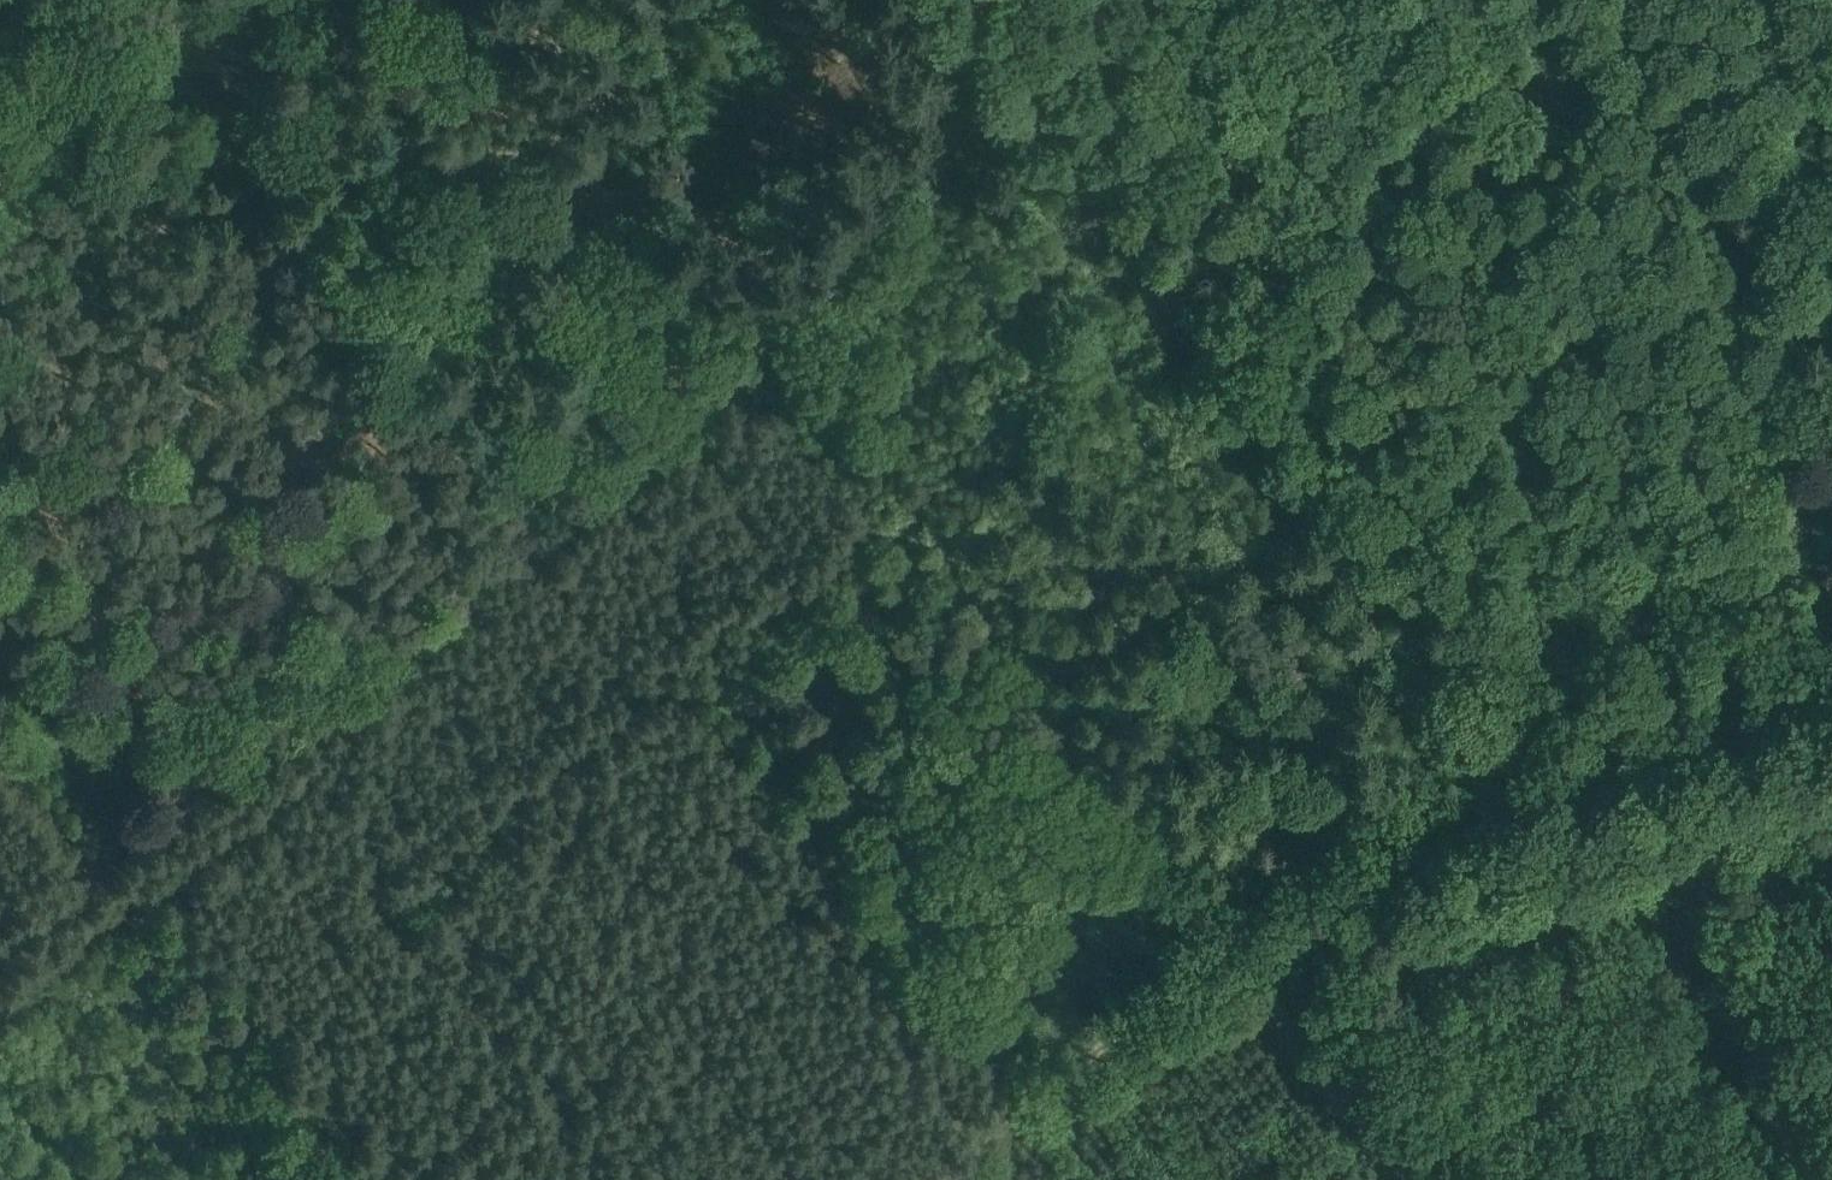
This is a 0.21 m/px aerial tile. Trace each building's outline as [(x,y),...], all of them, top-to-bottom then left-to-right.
[(1823,512),(1821,497),(1802,500),(1805,515),(1823,512)]
